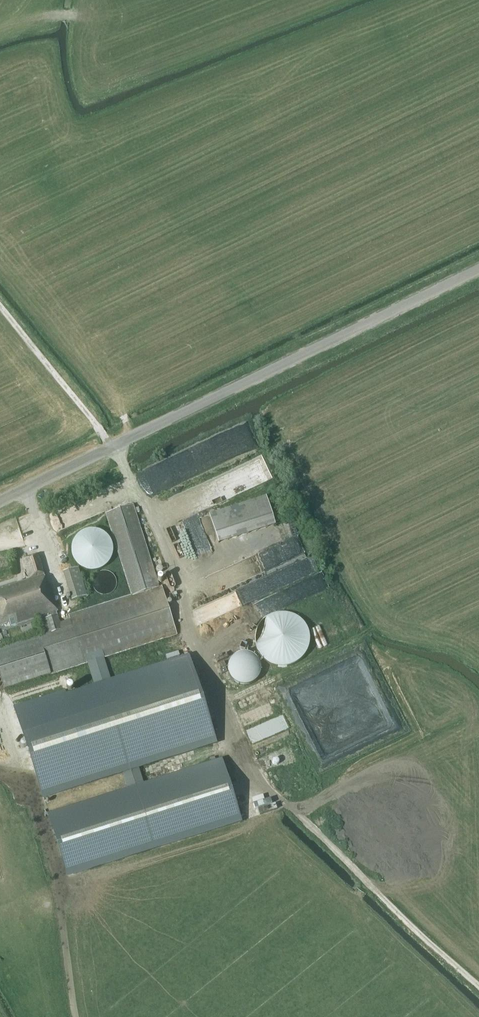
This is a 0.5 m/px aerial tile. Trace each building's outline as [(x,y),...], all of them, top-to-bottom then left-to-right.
[(218,544),(275,525),(266,496),(208,514),(218,544)] [(124,771),(130,790),(50,816),(68,875),(241,820),(222,761),(142,786),(136,767),(216,742),(189,657),(109,683),(101,659),(177,634),(162,587),(158,588),(132,506),(105,514),(132,596),(69,616),(71,620),(60,624),(56,613),(58,612),(49,585),(47,586),(36,554),(22,559),(28,579),(0,588),(0,628),(10,625),(11,627),(41,618),(46,633),(0,648),(0,676),(4,690),(89,663),(97,687),(66,697),(64,691),(15,707),(43,797),(124,771)] [(20,519),(1,519),(1,547),(21,547),(20,519)] [(181,522),(173,525),(180,542),(187,539),(181,522)] [(74,561),(77,564),(80,567),(83,569),(87,571),(91,571),(95,571),(99,570),(103,568),(106,566),(109,563),(111,559),(112,556),(113,552),(113,548),(112,544),(110,540),(108,537),(104,534),(101,532),(97,530),(93,530),(89,530),(85,531),(81,533),(78,535),(75,538),(73,542),(72,545),(71,549),(71,554),(72,557),(74,561)] [(278,571),(285,586),(305,577),(312,593),(328,586),(321,572),(316,574),(299,534),(278,544),(286,563),(294,560),(295,564),(278,571)] [(78,568),(63,572),(71,601),(87,596),(78,568)] [(255,640),(255,645),(257,650),(259,654),(262,658),(266,662),(270,664),(274,666),(279,667),(284,667),(289,667),(294,665),(298,662),(302,659),(305,655),(307,651),(309,647),(310,642),(310,637),(309,632),(307,627),(304,623),(301,619),(297,616),(293,614),(288,613),(283,612),(278,613),(273,614),(269,616),(265,619),(261,622),(258,626),(256,631),(255,635),(255,640)] [(226,653),(215,658),(217,663),(228,657),(226,653)] [(249,653),(245,653),(241,653),(237,655),(234,657),(231,660),(229,663),(228,667),(228,671),(229,675),(231,679),(234,682),(237,684),(241,685),(245,686),(249,685),(252,684),(256,682),(258,679),(260,675),(261,671),(261,667),(260,663),(258,660),(256,657),(252,655),(249,653)] [(259,694),(261,698),(272,693),(270,688),(259,694)] [(238,703),(241,708),(257,700),(254,695),(238,703)] [(240,714),(246,726),(257,720),(251,709),(240,714)]
